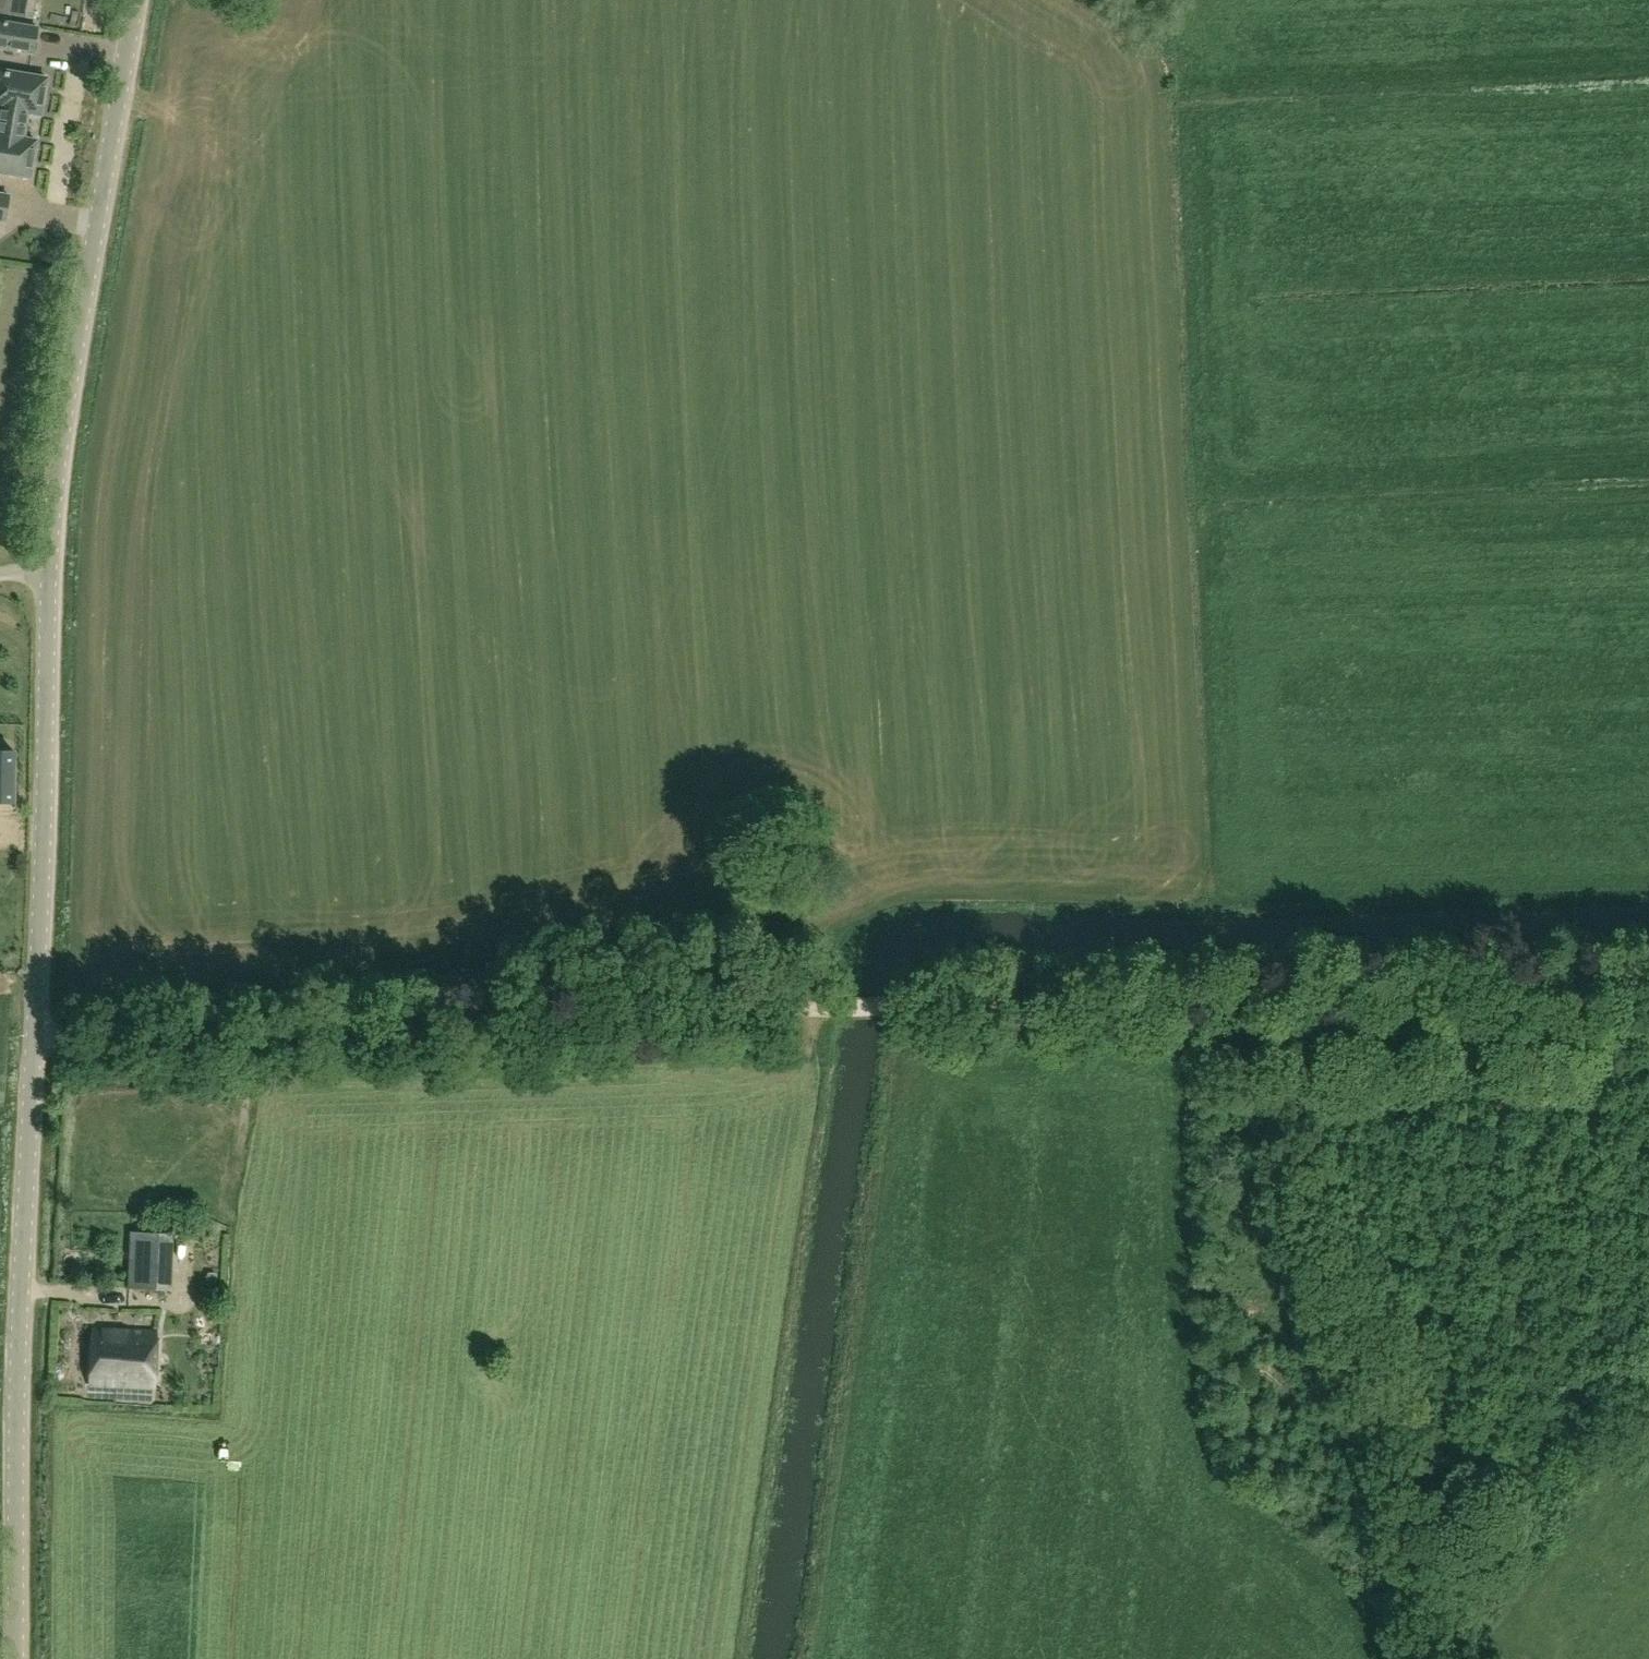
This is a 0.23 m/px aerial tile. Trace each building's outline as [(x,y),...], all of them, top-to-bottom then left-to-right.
[(10,17),(39,21),(42,0),(12,0),(10,17)] [(33,56),(38,30),(0,24),(0,50),(33,56)] [(25,129),(28,115),(41,117),(47,80),(0,72),(0,110),(1,110),(0,117),(0,126),(25,129)] [(25,129),(0,126),(0,174),(30,179),(36,142),(24,140),(25,129)] [(14,751),(0,751),(0,803),(13,803),(14,751)] [(174,1233),(132,1232),(130,1287),(171,1289),(174,1233)] [(157,1331),(93,1329),(90,1384),(155,1387),(157,1331)]
